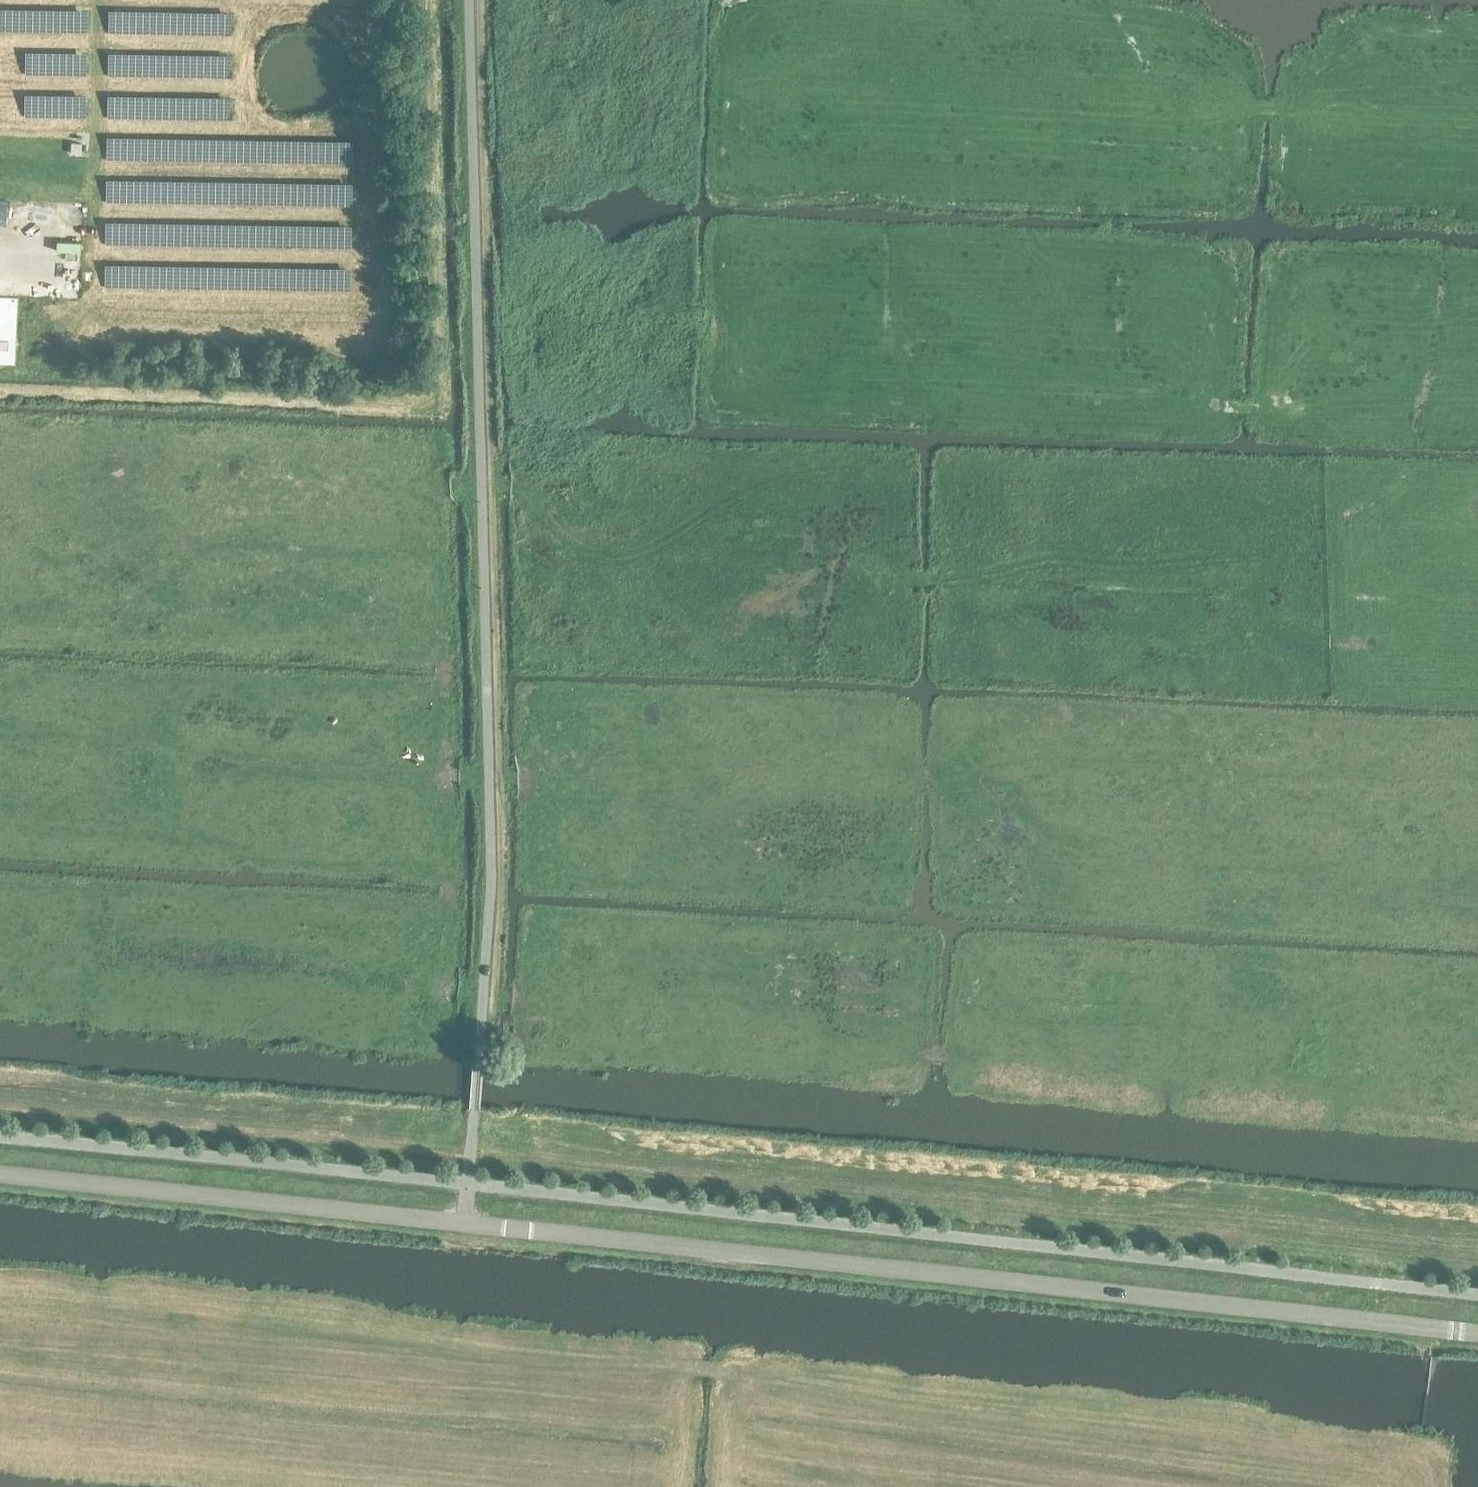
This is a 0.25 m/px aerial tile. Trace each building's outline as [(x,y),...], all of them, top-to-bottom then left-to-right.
[(0,297),(0,364),(15,365),(18,298),(0,297)]
